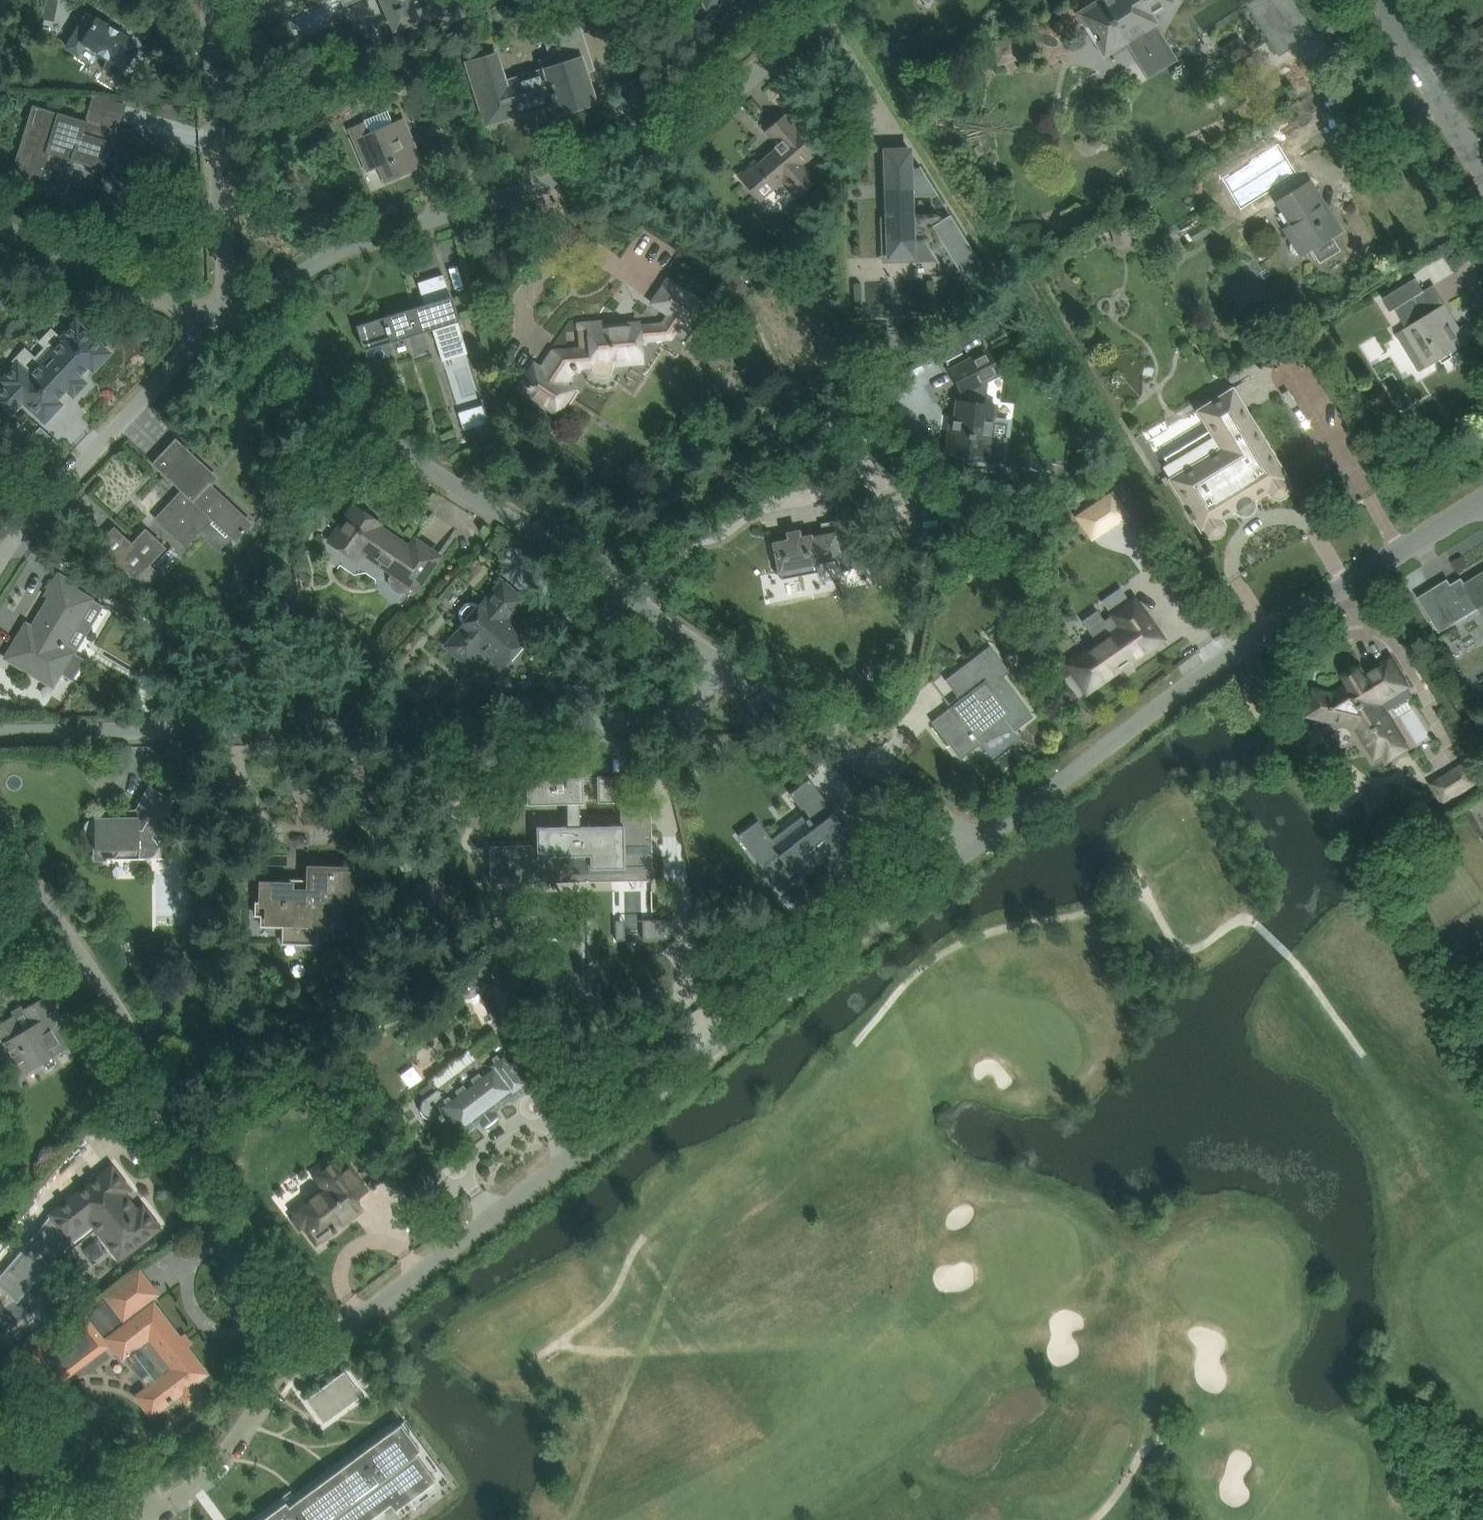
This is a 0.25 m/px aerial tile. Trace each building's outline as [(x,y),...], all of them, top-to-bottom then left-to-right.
[(430,5),(414,13),(411,5),(417,2),(416,0),(380,0),(395,34),(396,34),(396,33),(410,27),(413,33),(438,22),(440,27),(440,28),(440,29),(467,17),(466,16),(459,0),(428,0),(430,5)] [(707,7),(725,0),(730,12),(737,9),(741,13),(750,9),(751,3),(758,0),(757,0),(704,0),(707,7)] [(1172,0),(1104,0),(1100,2),(1099,0),(1078,13),(1099,47),(1119,35),(1125,43),(1126,42),(1148,78),(1178,60),(1156,24),(1158,23),(1152,15),(1173,2),(1172,0)] [(1281,53),(1313,33),(1293,0),(1247,0),(1281,53)] [(329,6),(292,16),(297,33),(333,22),(329,6)] [(102,68),(106,71),(123,81),(130,70),(126,67),(137,48),(126,41),(128,38),(88,14),(67,48),(79,55),(85,44),(98,52),(97,55),(107,61),(102,68)] [(577,24),(545,34),(552,59),(585,49),(577,24)] [(1231,60),(1245,51),(1239,41),(1225,49),(1231,60)] [(595,100),(585,70),(581,58),(505,82),(496,53),(467,63),(485,122),(554,100),(558,112),(595,100)] [(1320,69),(1294,84),(1300,96),(1326,80),(1320,69)] [(72,159),(103,168),(106,157),(123,162),(134,165),(134,164),(130,162),(139,133),(119,127),(118,127),(116,132),(84,122),(60,115),(60,114),(32,105),(10,178),(40,188),(40,186),(38,185),(48,153),(52,142),(74,149),(70,160),(72,160),(72,159)] [(365,122),(349,129),(367,171),(378,167),(385,182),(412,170),(403,148),(414,143),(406,125),(404,119),(391,124),(386,111),(365,120),(365,122)] [(755,161),(738,176),(751,191),(759,201),(782,182),(796,198),(801,193),(816,180),(803,164),(812,156),(806,149),(811,145),(785,114),(770,127),(764,132),(775,146),(774,147),(775,148),(757,163),(755,161)] [(887,218),(882,218),(883,238),(888,238),(888,246),(888,257),(908,256),(914,256),(913,237),(923,237),(932,250),(943,243),(965,279),(984,268),(950,214),(941,220),(939,216),(927,216),(912,217),(911,195),(938,194),(919,164),(910,164),(910,150),(885,150),(887,218)] [(1341,230),(1311,180),(1277,201),(1299,237),(1292,241),(1290,246),(1290,250),(1292,253),(1296,255),(1300,255),(1310,249),(1319,263),(1340,250),(1331,236),(1341,230)] [(1111,226),(1114,238),(1130,234),(1127,222),(1111,226)] [(737,270),(718,289),(735,306),(754,286),(737,270)] [(418,283),(425,305),(358,326),(360,330),(362,335),(364,340),(365,345),(366,350),(432,329),(443,362),(468,354),(443,275),(418,283)] [(1435,285),(1425,291),(1417,278),(1383,298),(1391,311),(1397,308),(1408,326),(1397,334),(1420,371),(1476,337),(1468,323),(1461,327),(1458,321),(1455,323),(1446,306),(1447,305),(1435,285)] [(592,365),(592,368),(594,373),(598,377),(603,377),(608,376),(612,372),(613,366),(613,363),(642,360),(640,337),(669,334),(679,319),(688,326),(702,304),(665,280),(651,301),(670,314),(663,324),(639,326),(639,324),(622,326),(621,330),(603,331),(602,322),(580,324),(582,351),(554,354),(543,371),(535,366),(521,388),(557,412),(571,390),(562,384),(572,369),(576,369),(576,366),(592,365)] [(86,383),(79,376),(88,367),(93,371),(110,353),(76,321),(63,336),(65,339),(53,352),(50,349),(37,363),(40,365),(31,375),(18,363),(1,381),(5,385),(0,390),(0,410),(8,418),(23,402),(45,422),(62,404),(57,400),(66,390),(74,397),(86,383)] [(945,434),(942,456),(973,460),(974,456),(976,456),(975,461),(1006,465),(1009,441),(992,439),(988,439),(990,422),(994,423),(996,406),(984,404),(987,380),(999,374),(986,350),(950,369),(963,393),(968,390),(970,394),(969,402),(957,401),(955,417),(953,417),(951,417),(951,418),(949,431),(949,434),(945,434)] [(447,368),(468,427),(488,421),(467,361),(447,368)] [(1191,513),(1189,514),(1192,519),(1194,518),(1202,530),(1204,529),(1208,535),(1215,537),(1222,533),(1224,525),(1220,519),(1268,490),(1272,496),(1280,498),(1287,494),(1289,486),(1285,480),(1287,478),(1232,389),(1198,410),(1210,430),(1165,458),(1178,479),(1172,483),(1191,513)] [(18,423),(11,432),(23,444),(31,436),(18,423)] [(859,438),(849,444),(857,458),(867,452),(859,438)] [(155,462),(154,464),(183,491),(157,519),(171,533),(185,546),(211,518),(235,540),(250,524),(225,500),(206,482),(213,475),(176,440),(175,441),(176,443),(156,464),(155,462)] [(1112,494),(1102,502),(1115,522),(1126,515),(1112,494)] [(412,585),(417,588),(427,573),(438,557),(415,541),(410,549),(377,527),(380,523),(355,506),(344,522),(330,543),(355,560),(361,550),(394,572),(389,579),(391,587),(399,593),(408,591),(412,585)] [(774,545),(770,546),(772,555),(776,555),(779,571),(779,572),(817,565),(840,560),(854,557),(853,552),(849,532),(847,519),(832,522),(834,533),(824,535),(812,538),(811,535),(800,538),(798,531),(787,533),(789,540),(774,543),(774,545)] [(133,544),(116,563),(135,580),(165,548),(146,530),(133,544)] [(1467,554),(1457,559),(1468,579),(1482,570),(1482,555),(1472,562),(1467,554)] [(1444,605),(1455,623),(1480,608),(1482,612),(1482,572),(1455,589),(1449,579),(1433,588),(1444,605)] [(76,590),(78,586),(59,574),(45,596),(49,598),(27,635),(21,631),(5,658),(32,674),(34,670),(56,682),(62,673),(70,678),(83,657),(64,646),(92,599),(76,590)] [(462,618),(465,622),(459,629),(460,631),(447,646),(467,663),(480,648),(487,654),(493,648),(508,660),(528,637),(506,618),(522,600),(502,583),(487,601),(485,599),(478,607),(473,604),(468,605),(464,608),(461,613),(462,618)] [(1094,647),(1068,665),(1079,680),(1087,691),(1099,682),(1117,670),(1135,657),(1161,639),(1155,629),(1155,630),(1143,614),(1134,601),(1113,616),(1105,622),(1097,612),(1083,622),(1090,632),(1099,644),(1094,647)] [(990,646),(961,668),(945,680),(960,700),(932,722),(961,759),(981,744),(975,737),(1003,716),(1015,731),(1034,717),(999,671),(1005,666),(990,646)] [(1334,694),(1316,690),(1311,714),(1332,720),(1334,711),(1351,715),(1376,755),(1402,740),(1379,702),(1407,685),(1391,659),(1369,673),(1370,674),(1364,678),(1360,671),(1357,668),(1352,668),(1348,670),(1347,674),(1348,678),(1351,684),(1334,694)] [(1444,802),(1468,787),(1458,770),(1434,784),(1444,802)] [(629,776),(598,777),(598,803),(628,802),(630,802),(629,776)] [(810,781),(791,796),(801,809),(821,794),(810,781)] [(537,848),(512,849),(512,875),(559,874),(559,856),(590,855),(591,874),(652,873),(652,855),(662,855),(662,836),(649,836),(649,829),(628,830),(628,802),(621,803),(622,826),(580,827),(579,785),(564,785),(564,803),(566,803),(566,827),(537,827),(537,848)] [(138,859),(148,858),(153,857),(157,853),(158,847),(157,842),(153,838),(174,800),(151,787),(135,814),(128,814),(124,812),(106,812),(102,819),(93,819),(88,821),(85,826),(86,832),(89,836),(95,837),(95,859),(107,859),(107,861),(114,861),(120,849),(138,849),(138,859)] [(755,823),(738,836),(780,891),(784,888),(827,855),(838,870),(860,853),(849,838),(852,836),(844,825),(841,827),(838,823),(841,821),(834,812),(815,826),(815,827),(779,854),(755,823)] [(316,944),(317,926),(331,927),(332,899),(352,899),(352,889),(352,869),(309,868),(309,885),(262,884),(262,904),(268,904),(268,923),(282,923),(281,943),(316,944)] [(492,957),(466,971),(467,973),(461,976),(460,977),(458,978),(457,979),(456,981),(456,983),(455,985),(455,987),(456,988),(456,990),(457,992),(459,993),(460,995),(462,996),(463,996),(465,997),(467,997),(469,997),(471,996),(472,996),(478,992),(494,1022),(519,1009),(492,957)] [(5,1043),(23,1074),(71,1046),(53,1015),(58,1011),(49,995),(24,1009),(0,1023),(0,1046),(5,1043)] [(511,1102),(533,1084),(500,1041),(477,1058),(470,1047),(428,1079),(436,1090),(424,1099),(423,1101),(422,1102),(421,1104),(421,1106),(421,1108),(421,1110),(421,1112),(422,1113),(423,1115),(425,1116),(426,1117),(428,1118),(430,1118),(432,1119),(434,1118),(435,1118),(437,1117),(439,1116),(441,1120),(443,1118),(458,1138),(479,1122),(482,1125),(486,1126),(496,1117),(497,1114),(494,1110),(509,1099),(511,1102)] [(411,1086),(424,1077),(415,1064),(402,1074),(411,1086)] [(324,1186),(293,1210),(294,1211),(298,1216),(295,1219),(301,1227),(304,1225),(315,1239),(330,1227),(334,1232),(337,1230),(336,1228),(362,1208),(355,1199),(366,1190),(341,1157),(329,1166),(316,1175),(321,1182),(324,1186)] [(120,1258),(143,1240),(159,1228),(143,1207),(137,1212),(122,1192),(128,1188),(112,1168),(51,1215),(67,1234),(89,1218),(120,1258)] [(124,1318),(139,1306),(155,1294),(139,1273),(108,1296),(124,1318)] [(187,1402),(203,1390),(196,1381),(205,1373),(154,1305),(110,1338),(148,1389),(138,1396),(152,1414),(180,1393),(187,1402)] [(56,1387),(109,1346),(85,1314),(31,1355),(56,1387)] [(344,1371),(306,1399),(324,1424),(362,1396),(344,1371)] [(370,1372),(359,1380),(364,1387),(375,1379),(370,1372)] [(395,1420),(385,1427),(389,1433),(399,1426),(399,1425),(395,1420)] [(386,1513),(383,1509),(391,1503),(391,1504),(392,1503),(397,1509),(401,1507),(400,1506),(408,1500),(411,1505),(433,1489),(437,1486),(413,1453),(417,1450),(404,1432),(383,1447),(378,1439),(377,1440),(379,1443),(341,1471),(339,1468),(338,1469),(344,1476),(313,1498),(308,1491),(307,1492),(309,1495),(275,1519),(269,1512),(268,1513),(271,1516),(266,1519),(377,1519),(386,1513)] [(96,1476),(89,1481),(96,1490),(103,1485),(96,1476)] [(291,1490),(281,1497),(285,1502),(294,1495),(291,1490)]
